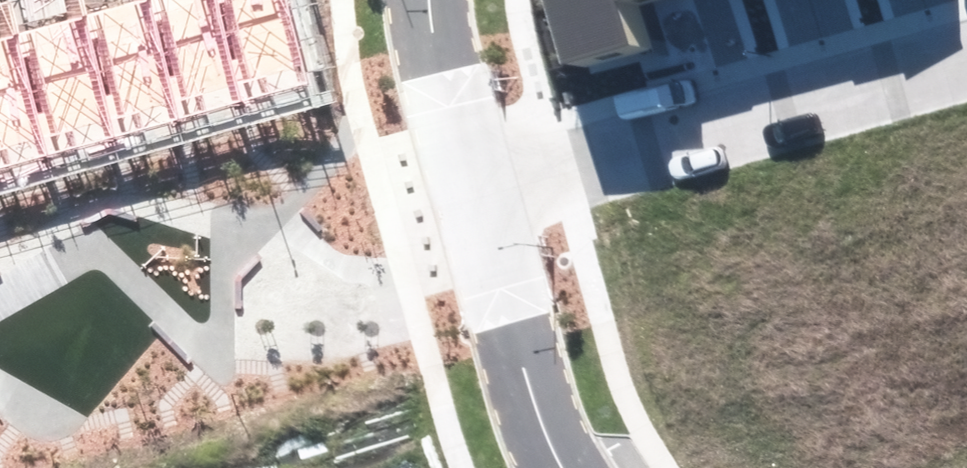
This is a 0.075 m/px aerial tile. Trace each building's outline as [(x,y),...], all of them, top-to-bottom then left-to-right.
[(36,159),(52,155),(100,142),(62,0),(9,0),(0,2),(0,26),(36,159)] [(100,142),(116,137),(163,125),(130,0),(62,0),(100,142)] [(163,125),(178,121),(227,108),(198,0),(130,0),(163,125)] [(227,108),(238,105),(292,91),(268,0),(198,0),(227,108)] [(564,83),(648,57),(634,11),(655,5),(654,0),(540,0),(564,83)] [(36,159),(0,26),(0,169),(36,159)]
